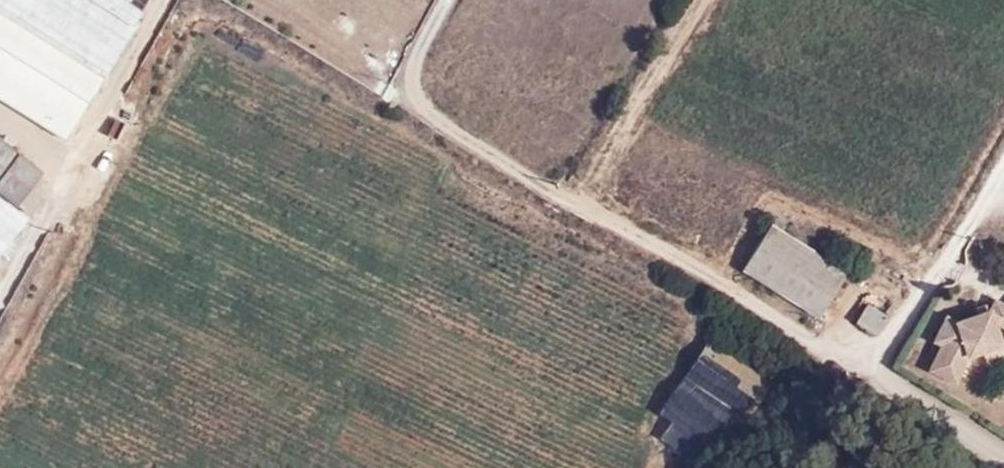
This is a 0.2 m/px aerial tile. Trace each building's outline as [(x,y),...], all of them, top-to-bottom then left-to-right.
[(64,142),(149,0),(0,0),(0,102),(64,142)] [(16,205),(38,176),(40,172),(0,142),(0,193),(16,205)] [(38,176),(16,205),(31,217),(49,193),(48,181),(38,176)] [(24,222),(0,203),(0,253),(24,222)] [(847,271),(779,228),(771,223),(743,267),(818,315),(847,271)] [(995,298),(988,310),(981,314),(969,320),(958,325),(944,319),(933,341),(941,345),(927,372),(956,385),(967,361),(1002,342),(995,325),(1000,323),(1003,324),(1003,303),(995,298)] [(889,316),(868,303),(856,321),(877,335),(889,316)] [(969,320),(981,314),(979,309),(966,315),(969,320)] [(1003,343),(1003,324),(1000,323),(995,325),(1002,342),(1003,343)] [(709,340),(685,376),(735,411),(737,413),(769,380),(709,340)] [(663,437),(691,459),(715,435),(727,424),(735,411),(685,376),(661,412),(672,420),(663,437)] [(774,384),(769,380),(737,413),(747,420),(774,384)] [(715,435),(691,459),(699,464),(727,424),(715,435)]
